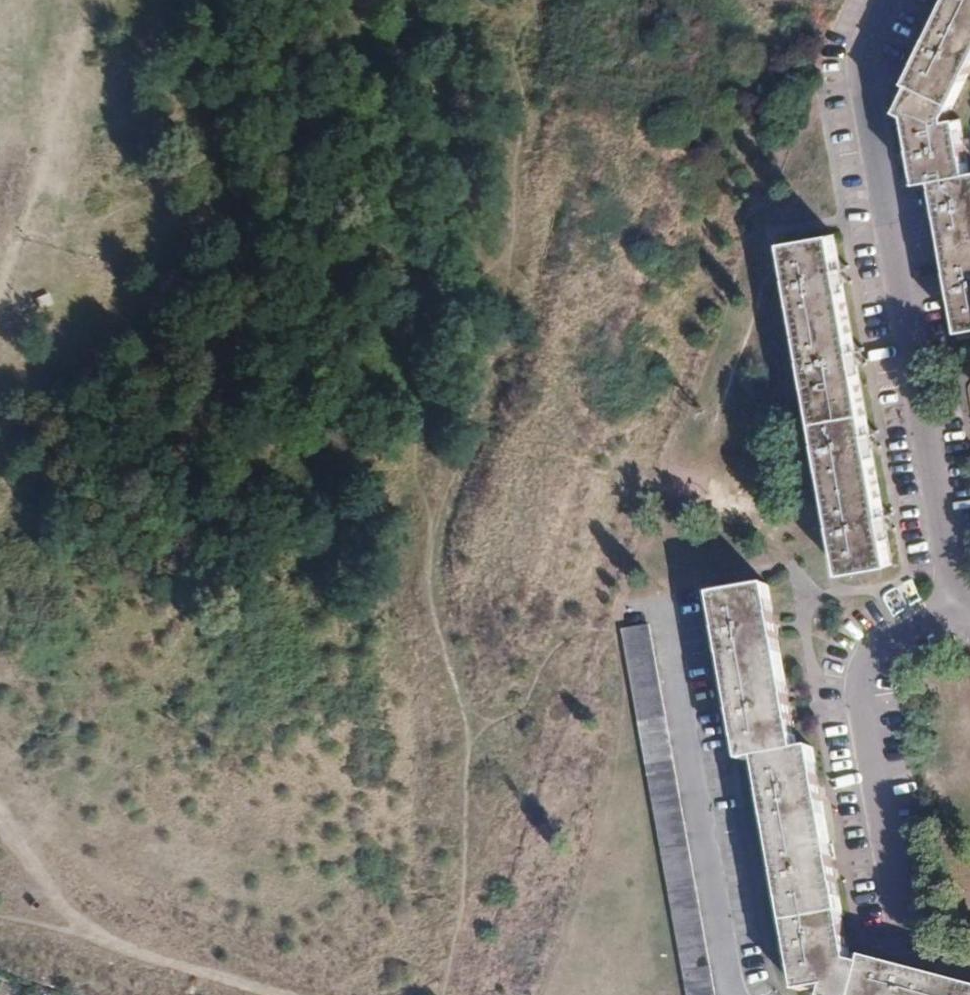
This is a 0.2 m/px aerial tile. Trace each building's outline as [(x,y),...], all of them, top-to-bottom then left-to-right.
[(910,82),(914,84),(901,110),(909,115),(921,183),(936,180),(963,331),(969,330),(969,174),(965,146),(961,118),(949,121),(948,116),(969,71),(969,0),(950,0),(910,82)] [(834,235),(786,244),(844,573),(893,565),(834,235)] [(769,587),(715,596),(743,761),(759,758),(800,992),(829,987),(827,994),(969,994),(969,986),(867,958),(865,965),(850,961),(814,749),(798,751),(769,587)] [(650,628),(624,632),(690,994),(716,994),(650,628)]
